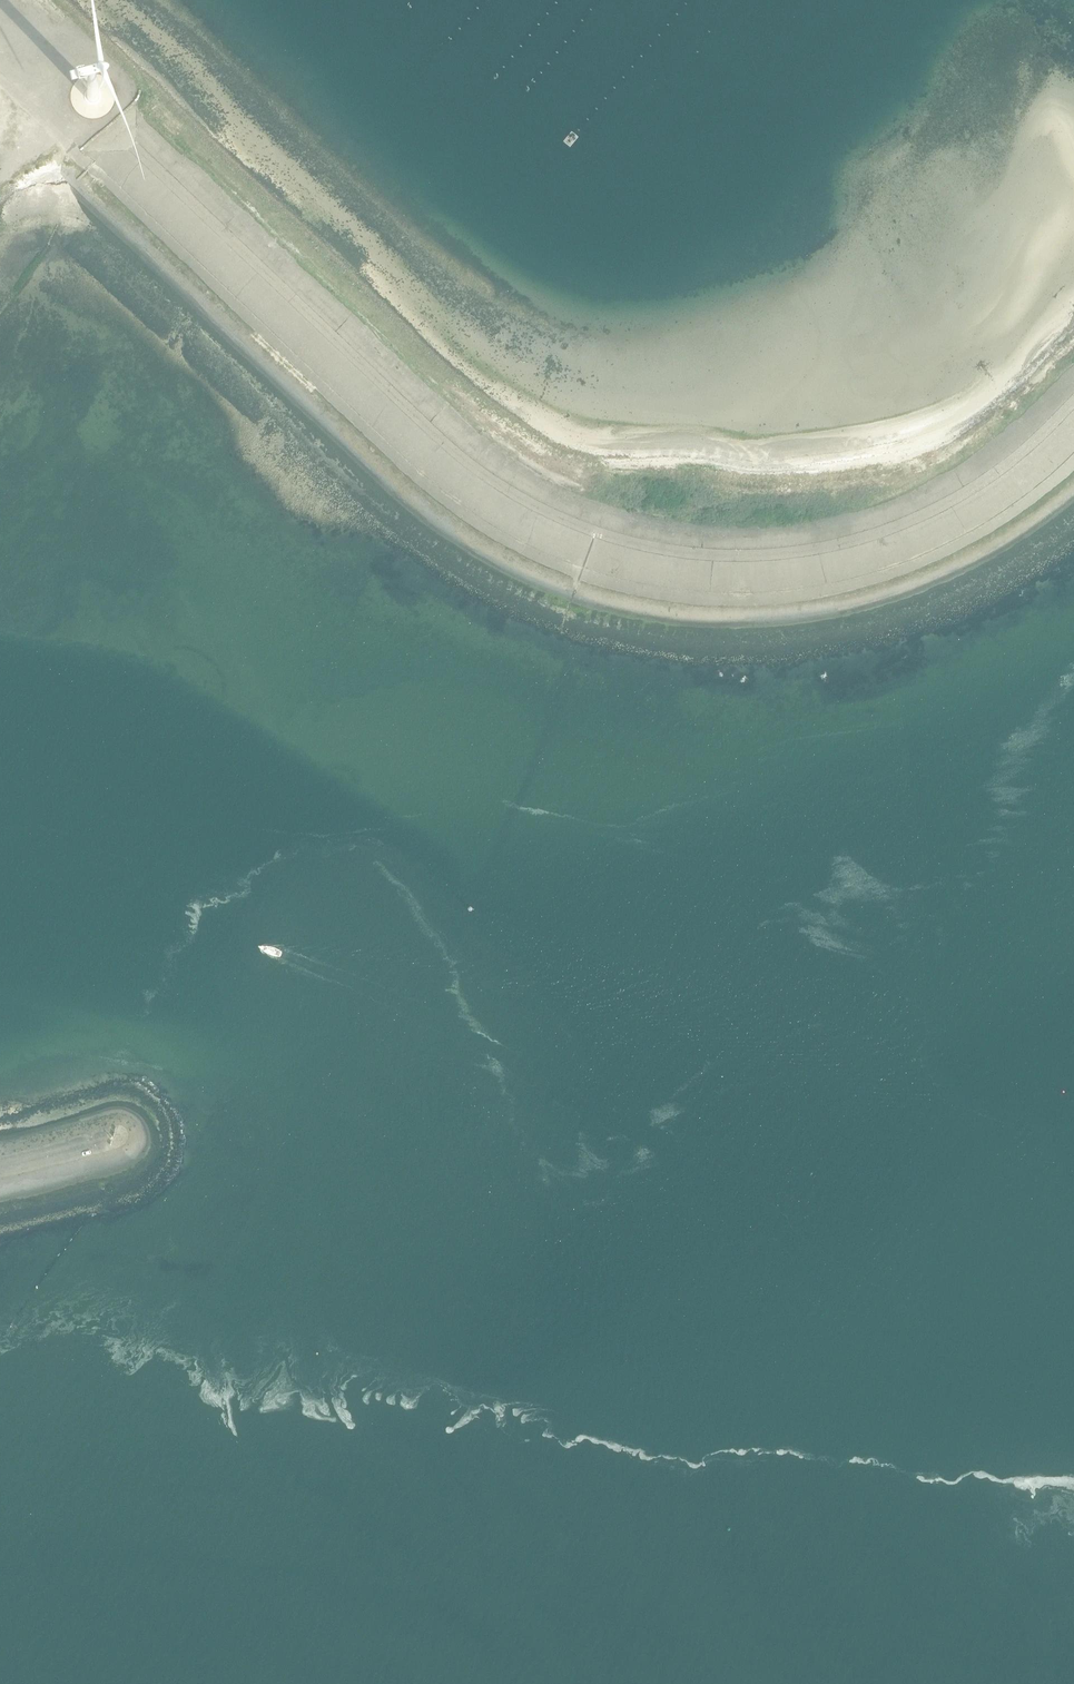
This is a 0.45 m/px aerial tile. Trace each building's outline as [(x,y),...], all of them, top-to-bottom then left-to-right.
[(87,94),(86,96),(87,98),(87,99),(89,101),(90,102),(92,102),(94,102),(96,101),(97,100),(98,99),(99,97),(99,95),(98,93),(97,92),(95,90),(94,90),(92,90),(90,90),(89,91),(87,92),(87,94)]
